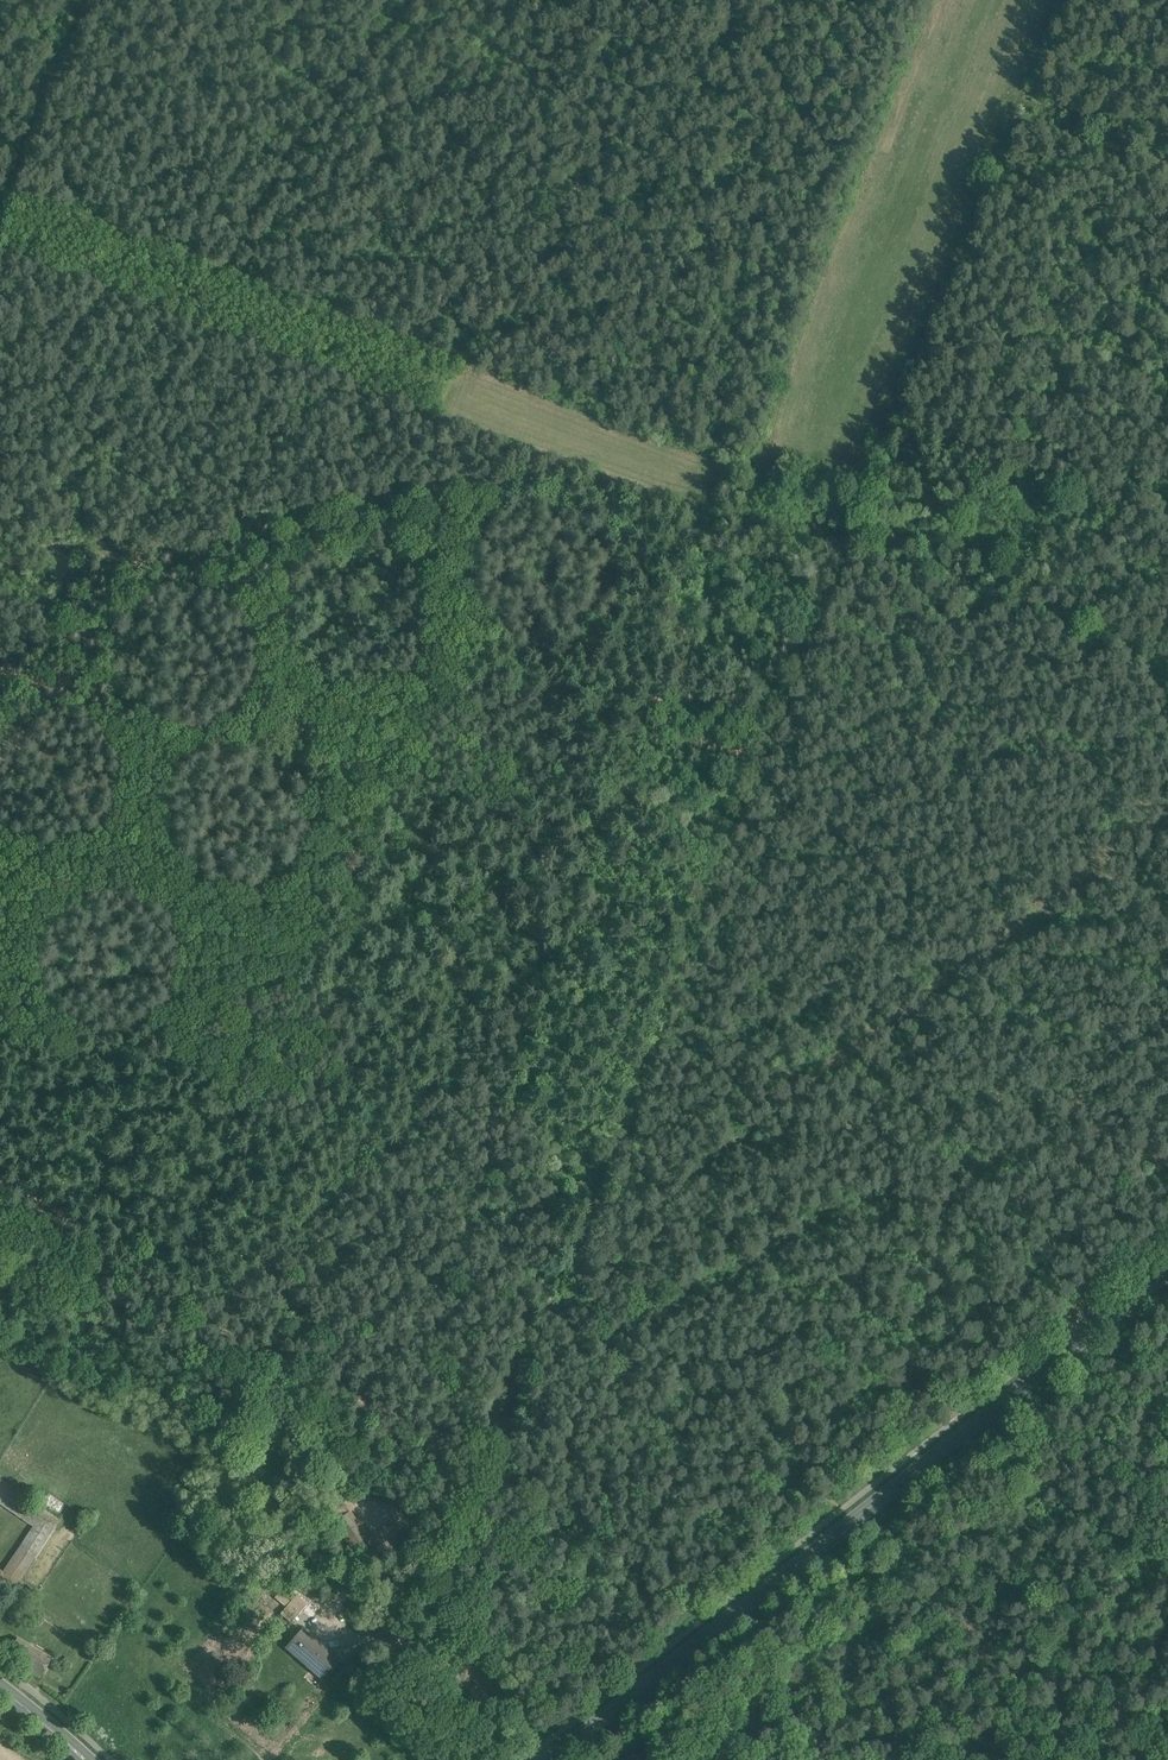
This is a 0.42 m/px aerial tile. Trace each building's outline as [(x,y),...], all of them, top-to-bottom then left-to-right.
[(4,1575),(0,1573),(0,1587),(16,1584),(57,1522),(0,1483),(0,1501),(36,1526),(4,1575)] [(371,1545),(349,1514),(335,1523),(357,1555),(371,1545)] [(297,1596),(281,1615),(291,1624),(308,1605),(297,1596)] [(337,1661),(302,1630),(287,1648),(322,1679),(337,1661)] [(41,1678),(52,1659),(35,1649),(24,1667),(41,1678)]
